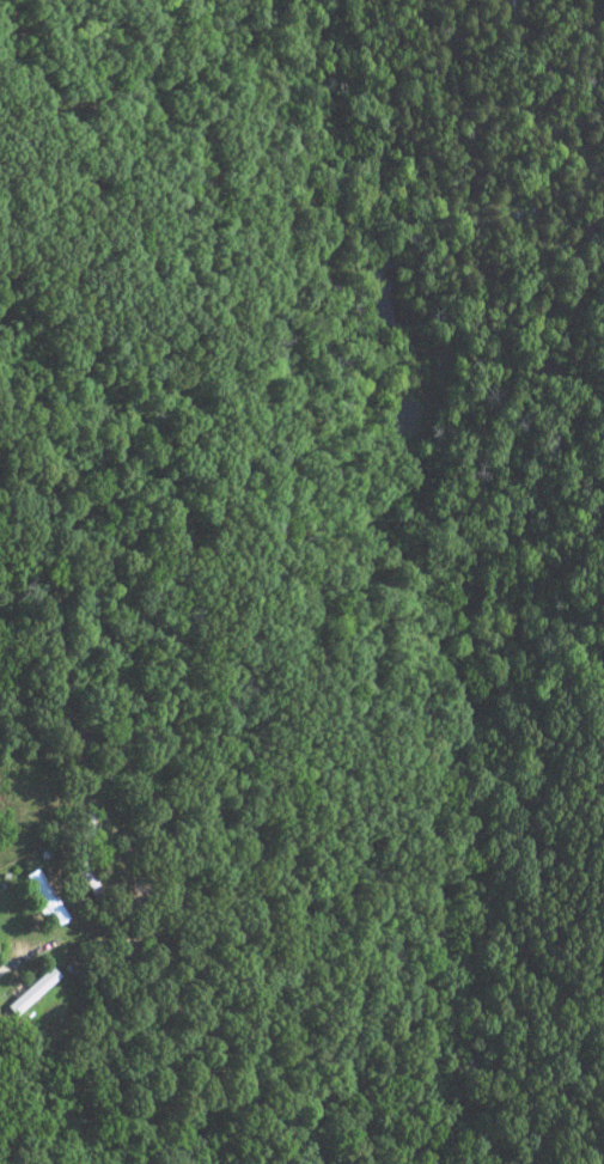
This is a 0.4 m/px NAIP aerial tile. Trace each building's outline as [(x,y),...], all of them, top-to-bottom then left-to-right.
[(22,873),(51,925),(63,919),(34,867),(22,873)] [(3,1005),(12,1015),(56,976),(47,966),(3,1005)]
